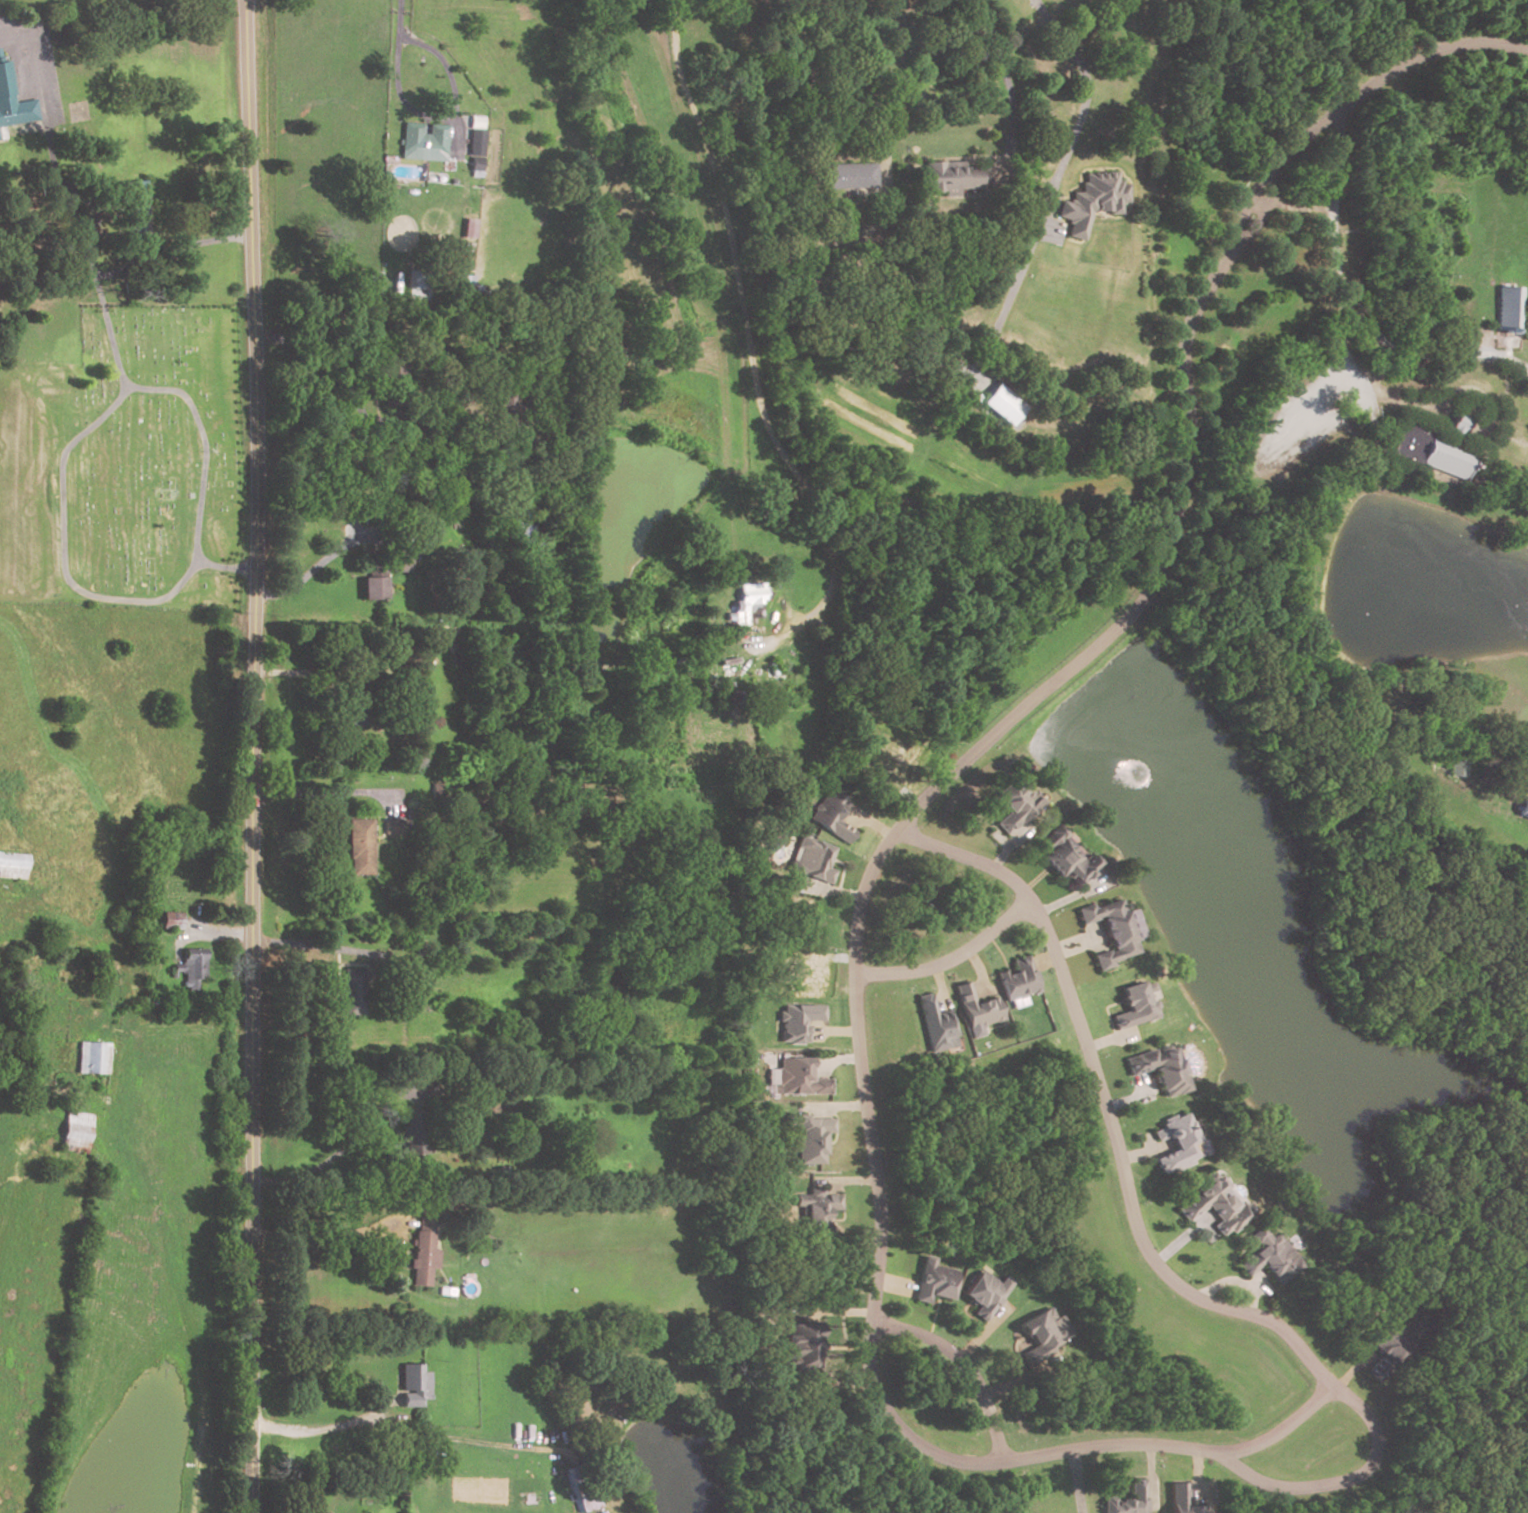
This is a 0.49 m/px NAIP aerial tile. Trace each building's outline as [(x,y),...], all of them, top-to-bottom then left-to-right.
[(38,122),(34,102),(12,106),(11,96),(15,96),(8,63),(3,64),(2,60),(0,61),(0,129),(38,122)] [(468,117),(466,157),(480,157),(482,118),(468,117)] [(420,128),(419,135),(427,136),(427,127),(445,129),(443,163),(402,159),(404,126),(420,128)] [(922,164),(922,194),(956,194),(956,188),(979,188),(979,168),(961,169),(961,163),(922,164)] [(817,166),(873,164),(873,188),(818,190),(817,166)] [(1086,172),(1082,188),(1082,191),(1073,191),(1070,200),(1061,200),(1057,216),(1071,220),(1066,235),(1084,240),(1090,215),(1090,207),(1097,207),(1112,211),(1119,211),(1122,201),(1128,201),(1131,188),(1119,185),(1119,171),(1086,172)] [(474,237),(475,219),(465,217),(463,236),(474,237)] [(428,302),(428,283),(422,283),(422,273),(409,274),(410,302),(428,302)] [(1497,290),(1518,290),(1516,331),(1496,331),(1497,290)] [(977,403),(1007,428),(1024,408),(995,383),(977,403)] [(1458,436),(1467,418),(1456,412),(1447,430),(1458,436)] [(1427,435),(1417,464),(1415,470),(1383,458),(1398,418),(1429,429),(1427,435)] [(1427,435),(1443,441),(1446,435),(1456,438),(1453,445),(1471,452),(1461,480),(1417,464),(1427,435)] [(360,581),(381,580),(382,599),(360,599),(360,581)] [(737,583),(738,600),(733,600),(733,612),(738,612),(738,623),(748,622),(748,617),(763,616),(761,582),(737,583)] [(1465,752),(1450,751),(1448,777),(1463,778),(1465,752)] [(1037,804),(1011,778),(992,798),(1007,814),(994,826),(1004,836),(1037,804)] [(846,803),(834,820),(853,832),(844,845),(806,821),(825,790),(846,803)] [(1517,815),(1527,820),(1527,802),(1523,800),(1517,815)] [(346,820),(370,820),(372,877),(348,878),(346,820)] [(382,821),(382,836),(404,836),(404,820),(382,821)] [(1096,865),(1072,885),(1069,881),(1065,884),(1058,875),(1054,878),(1037,859),(1043,854),(1035,844),(1057,825),(1066,835),(1063,839),(1080,858),(1086,853),(1096,865)] [(799,838),(830,849),(824,868),(833,872),(828,885),(788,871),(799,838)] [(1090,909),(1089,905),(1075,910),(1080,925),(1099,918),(1110,950),(1091,957),(1096,971),(1111,966),(1109,962),(1136,953),(1132,940),(1142,937),(1132,909),(1121,913),(1117,900),(1090,909)] [(162,913),(161,928),(180,930),(181,914),(162,913)] [(182,950),(182,988),(186,988),(186,991),(196,991),(195,979),(203,979),(202,950),(182,950)] [(993,973),(1002,1001),(1014,997),(1017,1007),(1031,1002),(1028,993),(1036,991),(1025,955),(1008,961),(1011,971),(1001,975),(1000,971),(993,973)] [(360,971),(339,971),(339,1016),(361,1016),(361,1003),(352,1003),(352,985),(360,985),(360,971)] [(1115,1029),(1156,1017),(1148,992),(1154,990),(1151,979),(1120,988),(1126,1010),(1110,1015),(1115,1029)] [(952,987),(965,1030),(1000,1020),(994,998),(974,1004),(968,982),(952,987)] [(914,997),(926,1053),(953,1047),(945,1011),(933,1014),(929,994),(914,997)] [(824,1004),(780,1003),(779,1042),(807,1043),(807,1020),(823,1020),(824,1004)] [(1122,1059),(1170,1042),(1188,1091),(1166,1099),(1162,1090),(1157,1092),(1150,1071),(1129,1078),(1122,1059)] [(79,1043),(107,1045),(105,1076),(77,1074),(79,1043)] [(776,1059),(776,1095),(827,1095),(827,1080),(807,1080),(807,1059),(776,1059)] [(65,1113),(91,1116),(85,1156),(59,1152),(65,1113)] [(1152,1133),(1159,1129),(1158,1126),(1162,1124),(1160,1121),(1170,1117),(1171,1119),(1181,1115),(1193,1141),(1196,1139),(1203,1153),(1190,1159),(1192,1164),(1173,1173),(1171,1169),(1158,1175),(1152,1160),(1173,1151),(1167,1137),(1156,1142),(1152,1133)] [(789,1120),(789,1131),(794,1131),(794,1163),(819,1163),(819,1134),(829,1134),(830,1121),(789,1120)] [(1175,1209),(1207,1185),(1203,1180),(1218,1169),(1254,1215),(1221,1241),(1210,1228),(1217,1223),(1205,1208),(1185,1223),(1175,1209)] [(809,1189),(822,1189),(822,1196),(838,1196),(838,1212),(825,1212),(825,1228),(810,1228),(810,1207),(792,1207),(792,1197),(809,1197),(809,1189)] [(482,1210),(472,1211),(473,1230),(483,1229),(482,1210)] [(414,1217),(409,1286),(427,1287),(429,1269),(434,1269),(435,1252),(430,1252),(432,1218),(414,1217)] [(1260,1226),(1247,1237),(1257,1249),(1238,1265),(1247,1276),(1261,1264),(1273,1277),(1270,1279),(1277,1288),(1302,1267),(1274,1234),(1269,1237),(1260,1226)] [(923,1257),(911,1300),(927,1305),(929,1297),(946,1301),(955,1272),(933,1265),(934,1260),(923,1257)] [(1013,1283),(1005,1277),(998,1286),(978,1271),(960,1295),(976,1308),(971,1315),(983,1324),(1013,1283)] [(437,1288),(452,1289),(451,1297),(436,1296),(437,1288)] [(1072,1335),(1049,1348),(1052,1354),(1026,1368),(1019,1355),(1033,1348),(1026,1334),(1022,1336),(1016,1326),(1049,1308),(1055,1319),(1061,1316),(1072,1335)] [(791,1325),(791,1337),(785,1337),(785,1369),(817,1368),(816,1337),(821,1337),(820,1324),(791,1325)] [(1385,1366),(1384,1367),(1393,1372),(1407,1345),(1391,1336),(1388,1343),(1382,1340),(1377,1351),(1381,1353),(1376,1362),(1385,1366)] [(399,1365),(419,1365),(419,1372),(427,1372),(427,1400),(420,1400),(420,1406),(399,1406),(399,1394),(404,1394),(404,1390),(399,1390),(399,1365)] [(598,1508),(584,1512),(577,1512),(564,1470),(584,1464),(598,1508)] [(1131,1479),(1130,1499),(1115,1499),(1115,1495),(1103,1495),(1103,1512),(1144,1512),(1145,1479),(1131,1479)] [(1167,1485),(1167,1512),(1203,1512),(1203,1507),(1181,1507),(1181,1485),(1167,1485)]
